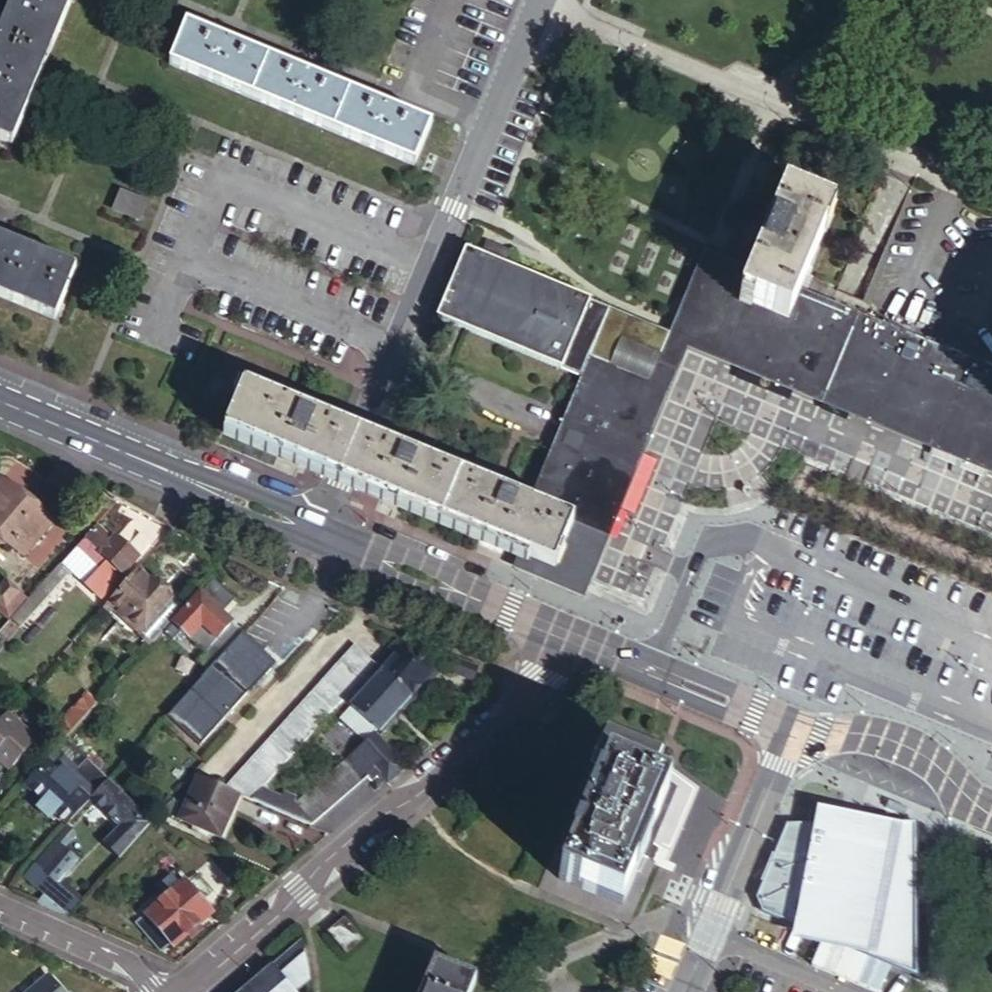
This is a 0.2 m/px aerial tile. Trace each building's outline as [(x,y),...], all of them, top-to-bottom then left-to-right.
[(15,142),(74,0),(11,0),(0,26),(0,136),(15,142)] [(173,63),(416,165),(433,126),(189,23),(173,63)] [(118,203),(142,213),(151,194),(126,183),(118,203)] [(803,287),(835,209),(783,188),(751,265),(722,253),(693,327),(991,452),(991,365),(803,287)] [(56,318),(78,265),(0,232),(0,295),(56,318)] [(669,338),(691,348),(991,472),(991,452),(693,327),(722,253),(708,247),(677,320),(674,327),(669,338)] [(589,364),(610,314),(462,252),(430,327),(578,390),(589,364)] [(608,372),(629,321),(610,314),(589,364),(608,372)] [(691,348),(669,338),(629,321),(608,372),(652,391),(593,529),(610,536),(641,462),(691,348)] [(593,529),(652,391),(608,372),(589,364),(578,390),(530,502),(593,529)] [(226,427),(319,466),(339,420),(246,380),(226,427)] [(339,420),(319,466),(362,484),(382,438),(360,429),(339,420)] [(574,575),(593,529),(530,502),(382,438),(362,484),(538,560),(574,575)] [(6,542),(23,556),(52,520),(12,487),(0,501),(0,537),(6,542)] [(99,527),(85,542),(121,573),(136,556),(125,546),(114,535),(111,538),(99,527)] [(574,575),(538,560),(531,574),(585,596),(610,536),(593,529),(574,575)] [(138,531),(125,546),(136,556),(148,541),(138,531)] [(83,540),(61,563),(72,573),(100,598),(122,574),(121,573),(85,542),(83,540)] [(61,563),(29,599),(12,618),(22,628),(72,573),(61,563)] [(153,642),(182,610),(138,570),(109,602),(118,610),(153,642)] [(0,590),(0,615),(8,623),(12,618),(29,599),(9,580),(0,590)] [(214,580),(201,595),(230,622),(243,607),(214,580)] [(230,622),(201,595),(166,634),(176,643),(184,635),(189,640),(201,626),(215,638),(230,622)] [(118,610),(109,602),(104,607),(112,615),(118,610)] [(239,631),(230,622),(215,638),(224,647),(239,631)] [(241,631),(189,689),(222,718),(274,661),(241,631)] [(226,786),(237,791),(252,797),(260,788),(342,698),(374,662),(385,651),(366,632),(226,786)] [(438,668),(405,639),(393,652),(426,681),(438,668)] [(393,652),(379,667),(382,670),(411,697),(426,681),(393,652)] [(480,663),(453,652),(447,667),(474,678),(480,663)] [(374,662),(342,698),(351,706),(382,670),(379,667),(374,662)] [(380,731),(411,697),(382,670),(351,706),(380,731)] [(57,727),(68,737),(98,704),(87,695),(57,727)] [(9,712),(0,721),(0,758),(12,769),(38,740),(9,712)] [(608,721),(593,760),(605,764),(649,781),(664,742),(608,721)] [(404,767),(373,732),(356,747),(377,771),(386,782),(404,767)] [(377,771),(356,747),(343,758),(357,775),(364,770),(371,778),(377,771)] [(64,756),(56,749),(46,761),(54,767),(64,756)] [(92,797),(109,778),(88,760),(79,769),(64,756),(54,767),(46,761),(28,781),(44,796),(46,798),(51,793),(67,809),(82,793),(90,799),(92,797)] [(291,804),(310,823),(359,781),(341,760),(293,803),(291,804)] [(668,789),(649,781),(605,764),(561,878),(624,903),(642,855),(668,789)] [(226,786),(198,774),(178,820),(216,837),(237,791),(226,786)] [(126,853),(155,821),(109,778),(92,797),(122,825),(110,838),(126,853)] [(260,788),(252,797),(310,823),(291,804),(293,803),(260,788)] [(674,792),(668,789),(642,855),(648,857),(674,792)] [(44,796),(37,803),(50,815),(57,807),(71,819),(90,799),(82,793),(67,809),(51,793),(46,798),(44,796)] [(791,824),(762,895),(768,914),(760,913),(751,937),(779,948),(784,940),(802,943),(832,948),(824,963),(854,975),(863,954),(873,955),(917,974),(917,822),(899,822),(885,820),(817,807),(813,823),(791,824)] [(69,825),(57,838),(65,844),(76,831),(69,825)] [(56,837),(24,873),(47,895),(63,878),(81,859),(65,844),(57,838),(56,837)] [(105,843),(121,859),(126,853),(110,838),(105,843)] [(173,946),(186,934),(197,924),(213,910),(185,877),(145,913),(173,946)] [(47,895),(41,901),(69,913),(84,897),(63,878),(47,895)] [(346,917),(329,931),(347,950),(363,936),(346,917)] [(197,924),(186,934),(191,939),(202,929),(197,924)] [(302,939),(272,964),(295,991),(312,976),(302,939)] [(421,991),(467,991),(474,976),(435,959),(421,991)] [(272,964),(239,991),(296,991),(295,991),(272,964)] [(49,972),(26,991),(66,991),(49,972)]
